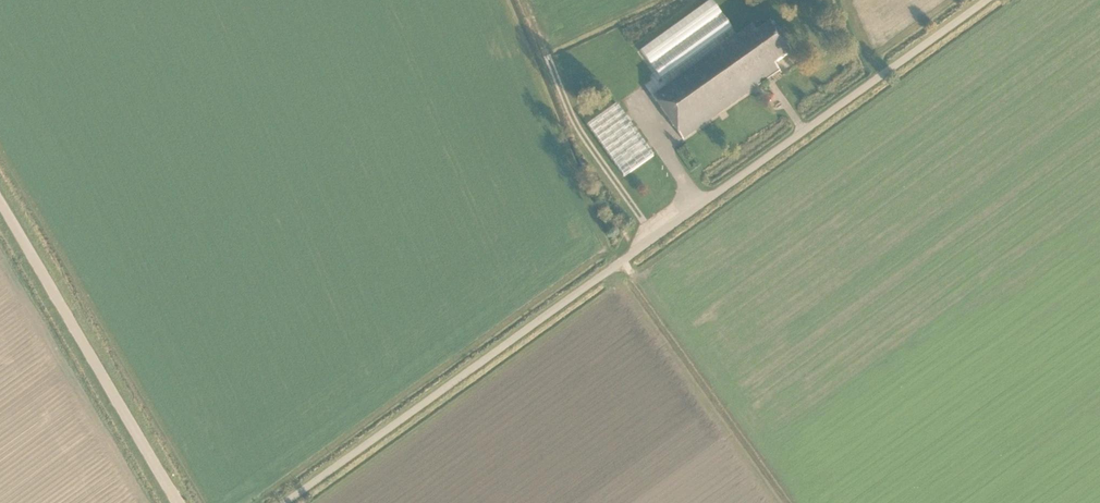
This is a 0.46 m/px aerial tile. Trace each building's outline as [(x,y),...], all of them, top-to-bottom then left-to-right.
[(712,0),(711,0),(641,51),(661,79),(732,28),(712,0)] [(652,95),(684,140),(783,69),(777,61),(792,51),(781,35),(782,35),(782,32),(781,30),(779,30),(778,31),(771,21),(755,32),(750,25),(652,95)] [(616,104),(588,125),(625,176),(653,155),(616,104)]
